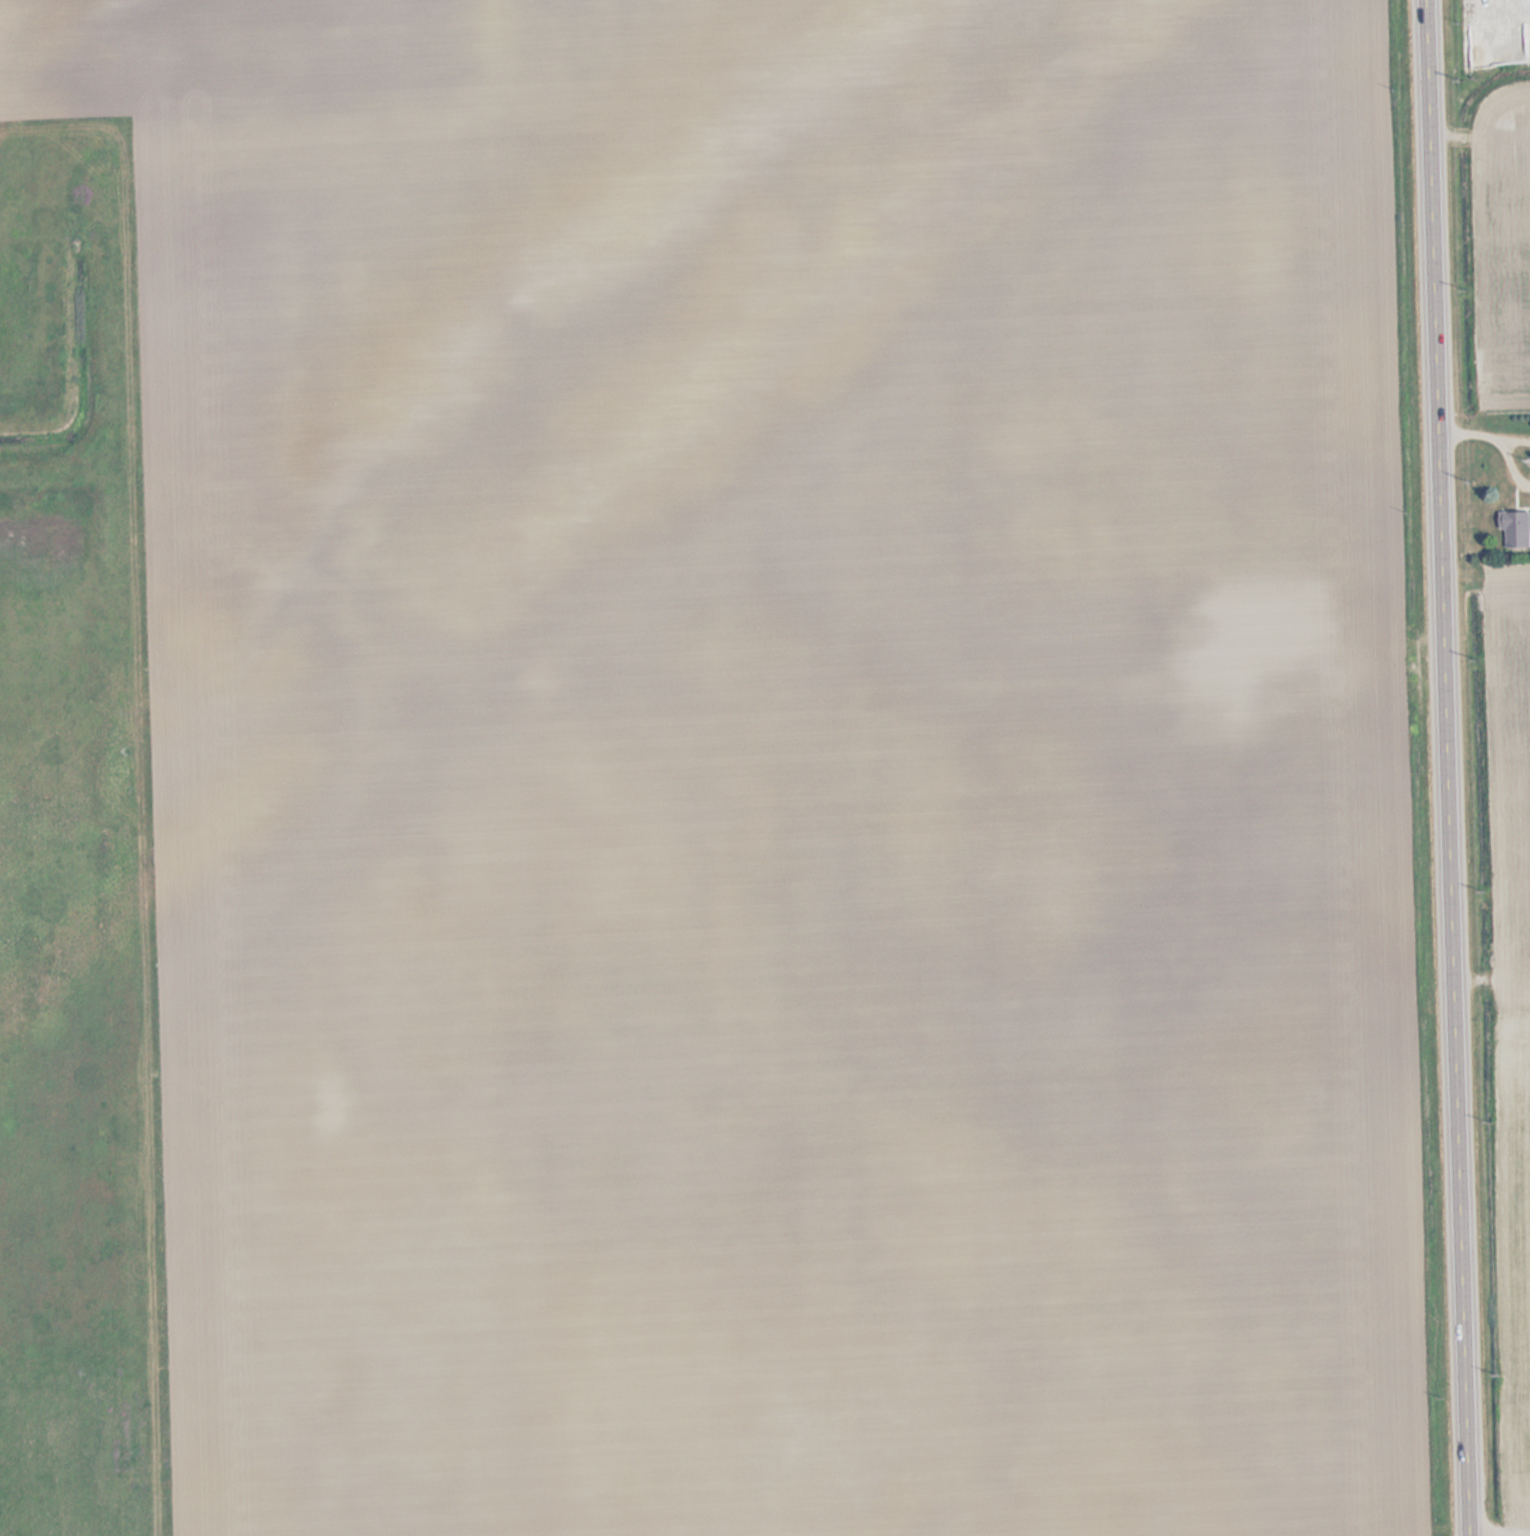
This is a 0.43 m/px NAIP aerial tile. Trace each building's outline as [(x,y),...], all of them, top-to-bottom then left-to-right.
[(1506,529),(1506,547),(1529,548),(1529,512),(1499,511),(1499,529),(1506,529)]
